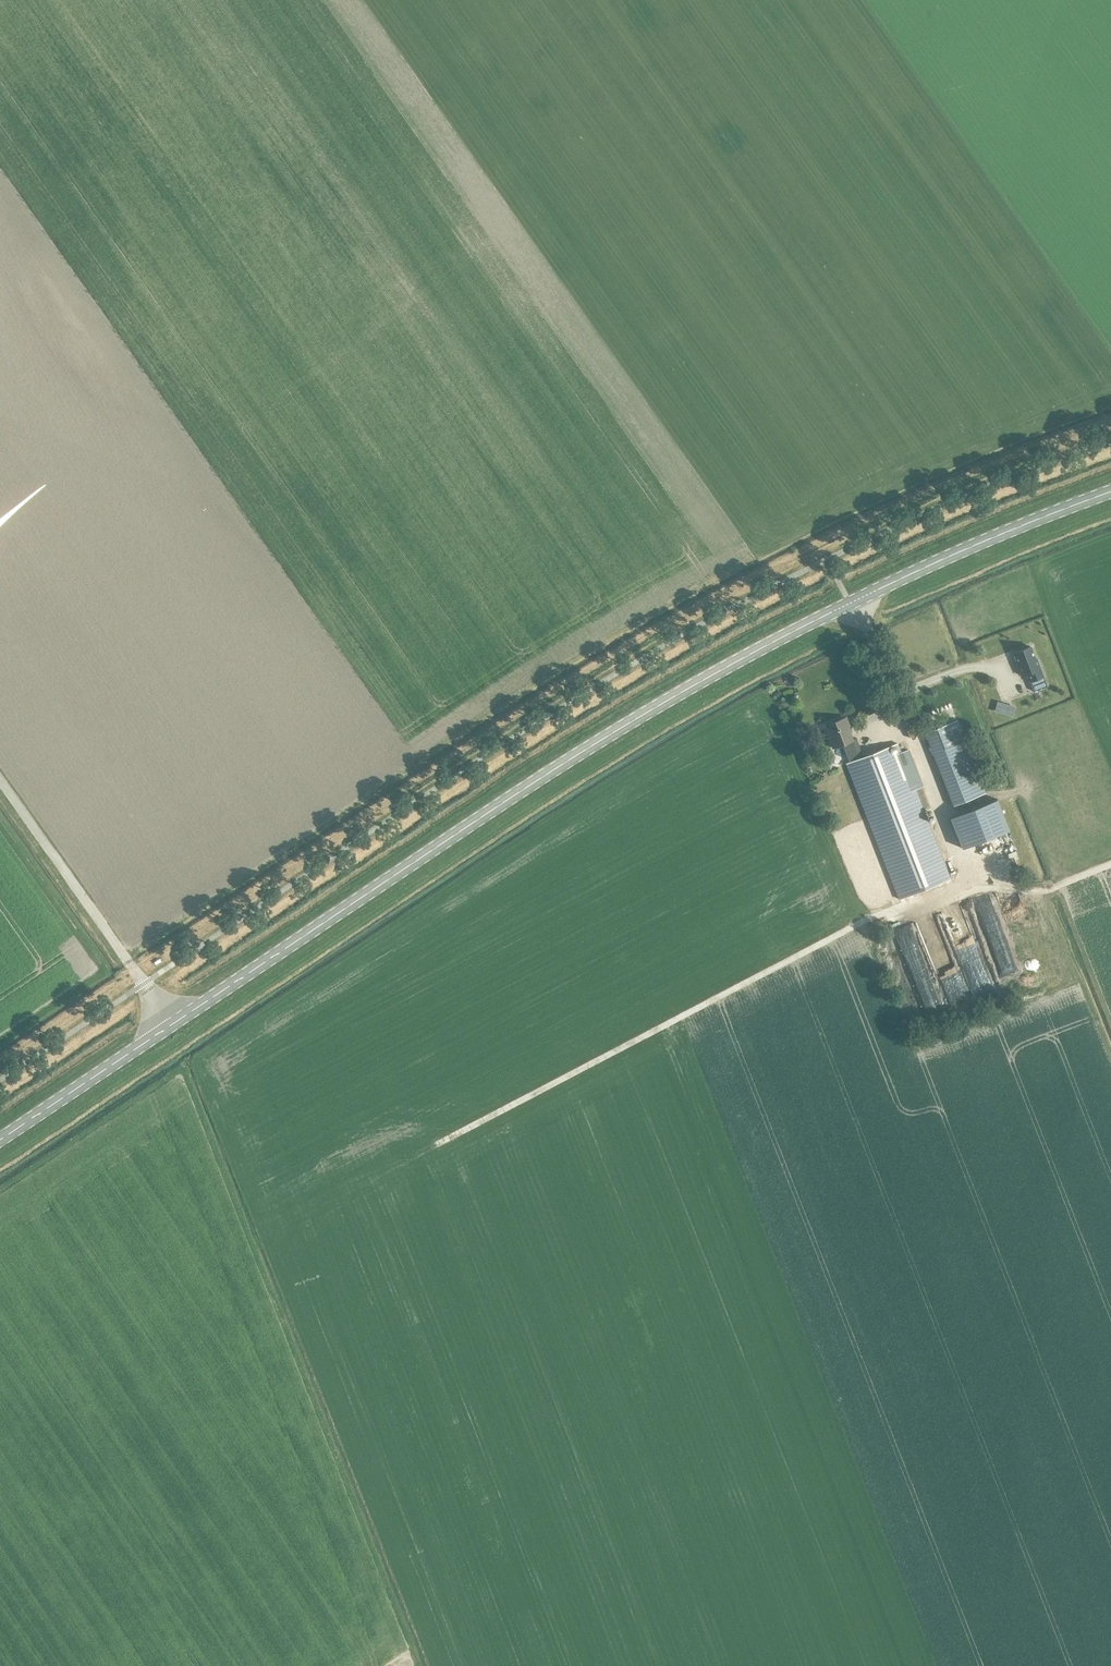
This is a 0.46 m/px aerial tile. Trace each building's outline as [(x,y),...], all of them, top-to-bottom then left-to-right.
[(1030,646),(1014,653),(1018,663),(1017,664),(1021,675),(1027,673),(1034,691),(1047,686),(1039,664),(1037,664),(1030,646)] [(942,693),(921,696),(923,707),(943,704),(942,693)] [(849,762),(863,757),(856,738),(852,739),(847,727),(849,726),(846,717),(826,725),(831,738),(829,739),(833,748),(842,744),(849,762)] [(954,805),(985,793),(957,720),(926,733),(954,805)] [(863,757),(849,762),(846,764),(899,899),(950,878),(897,743),(863,757)] [(962,848),(1009,830),(997,799),(950,817),(962,848)] [(1005,891),(995,894),(1001,916),(1011,913),(1005,891)] [(978,911),(984,909),(982,901),(970,905),(973,915),(979,913),(978,911)] [(895,956),(904,953),(898,934),(889,937),(895,956)] [(985,986),(970,935),(955,940),(956,942),(952,943),(966,992),(985,986)] [(987,944),(994,977),(1011,974),(1003,940),(987,944)]
